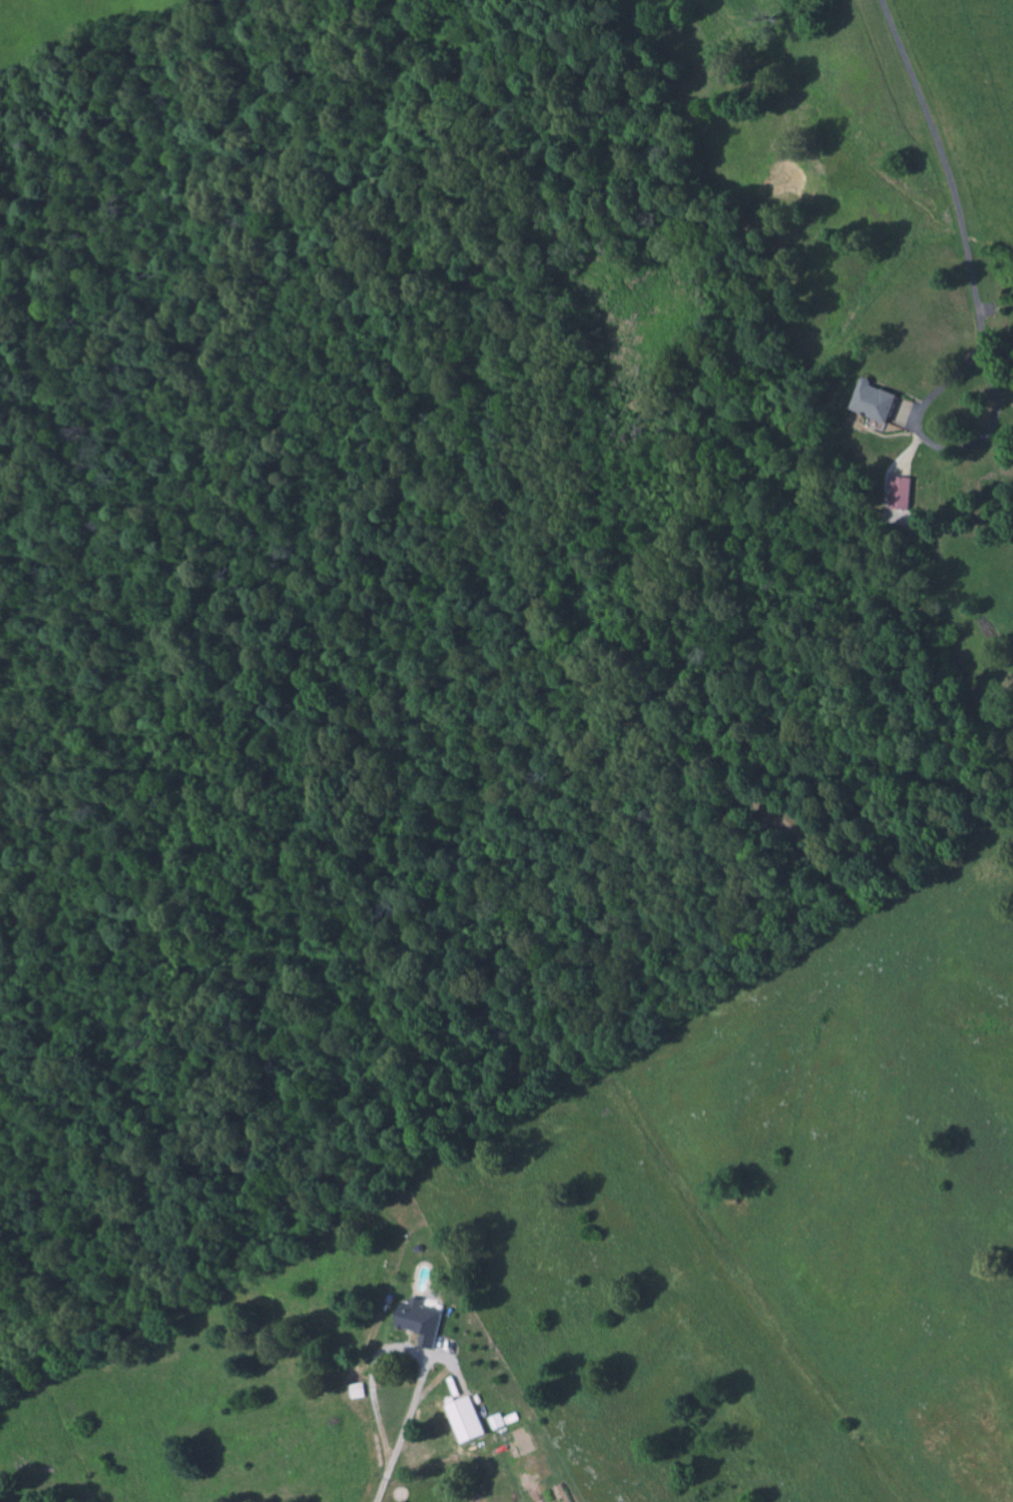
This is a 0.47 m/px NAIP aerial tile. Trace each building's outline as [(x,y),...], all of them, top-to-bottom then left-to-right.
[(893,426),(904,396),(876,385),(877,383),(866,379),(854,411),(893,426)] [(915,510),(916,478),(898,478),(896,509),(915,510)] [(447,1312),(426,1307),(428,1300),(409,1295),(401,1329),(425,1334),(422,1347),(438,1350),(447,1312)] [(355,1400),(368,1398),(367,1385),(354,1386),(355,1400)] [(490,1435),(474,1396),(449,1406),(465,1445),(490,1435)]
